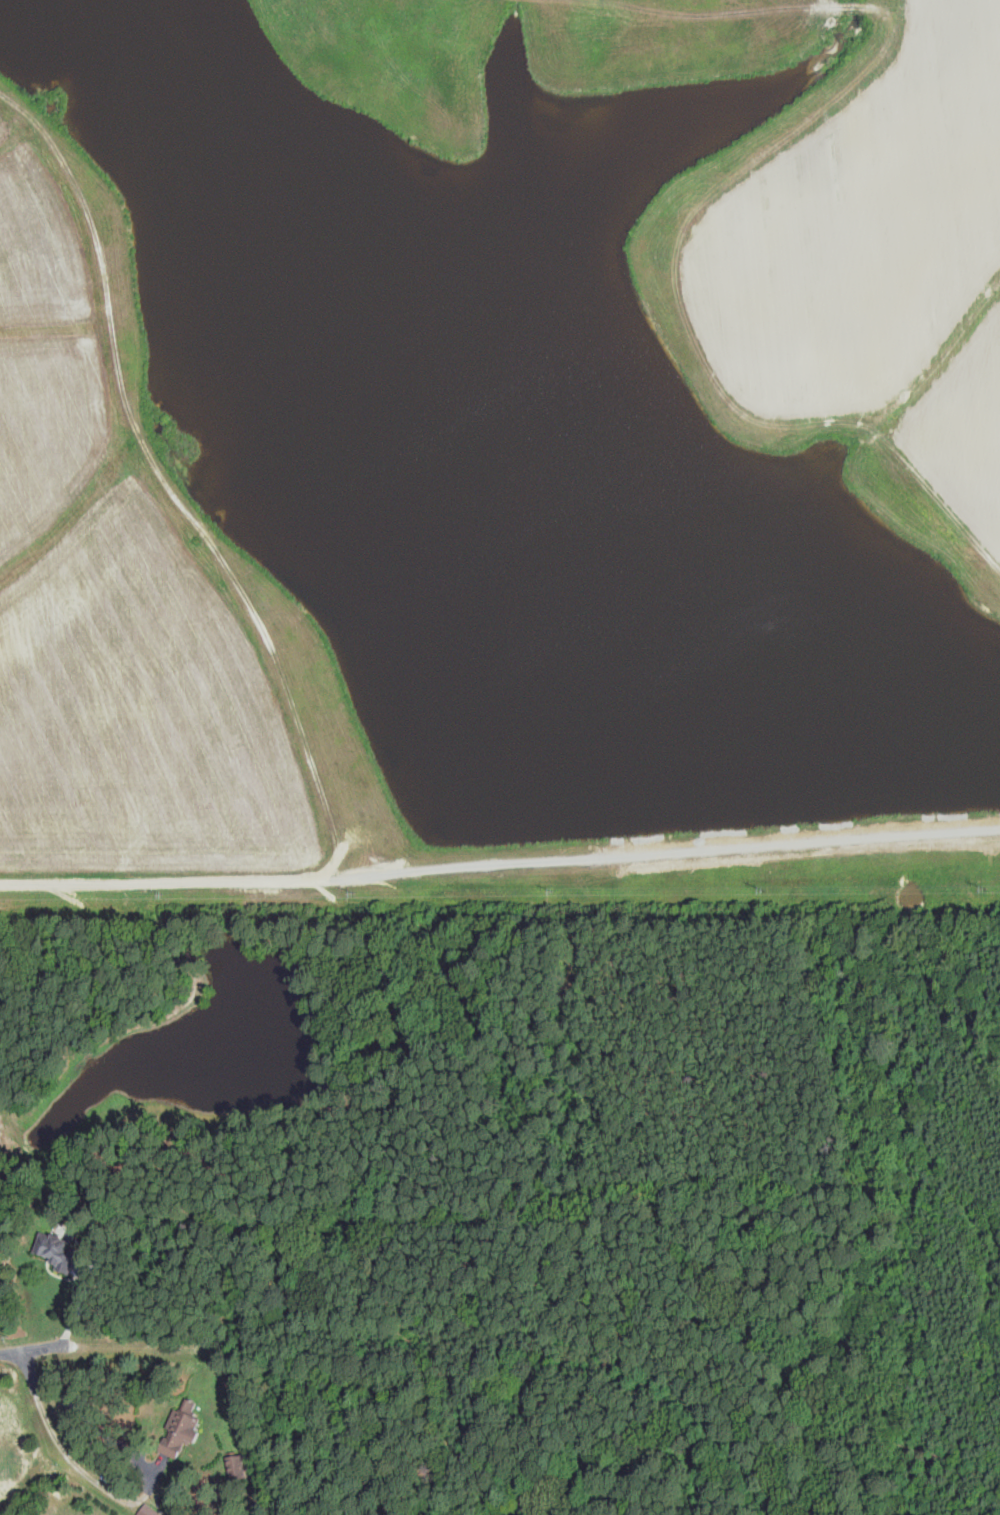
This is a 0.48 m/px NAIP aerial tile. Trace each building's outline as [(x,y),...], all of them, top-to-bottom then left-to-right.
[(34,1246),(58,1266),(72,1248),(49,1229),(34,1246)] [(183,1442),(196,1445),(202,1416),(171,1409),(163,1448),(181,1452),(183,1442)] [(228,1455),(229,1478),(256,1476),(254,1454),(228,1455)]
